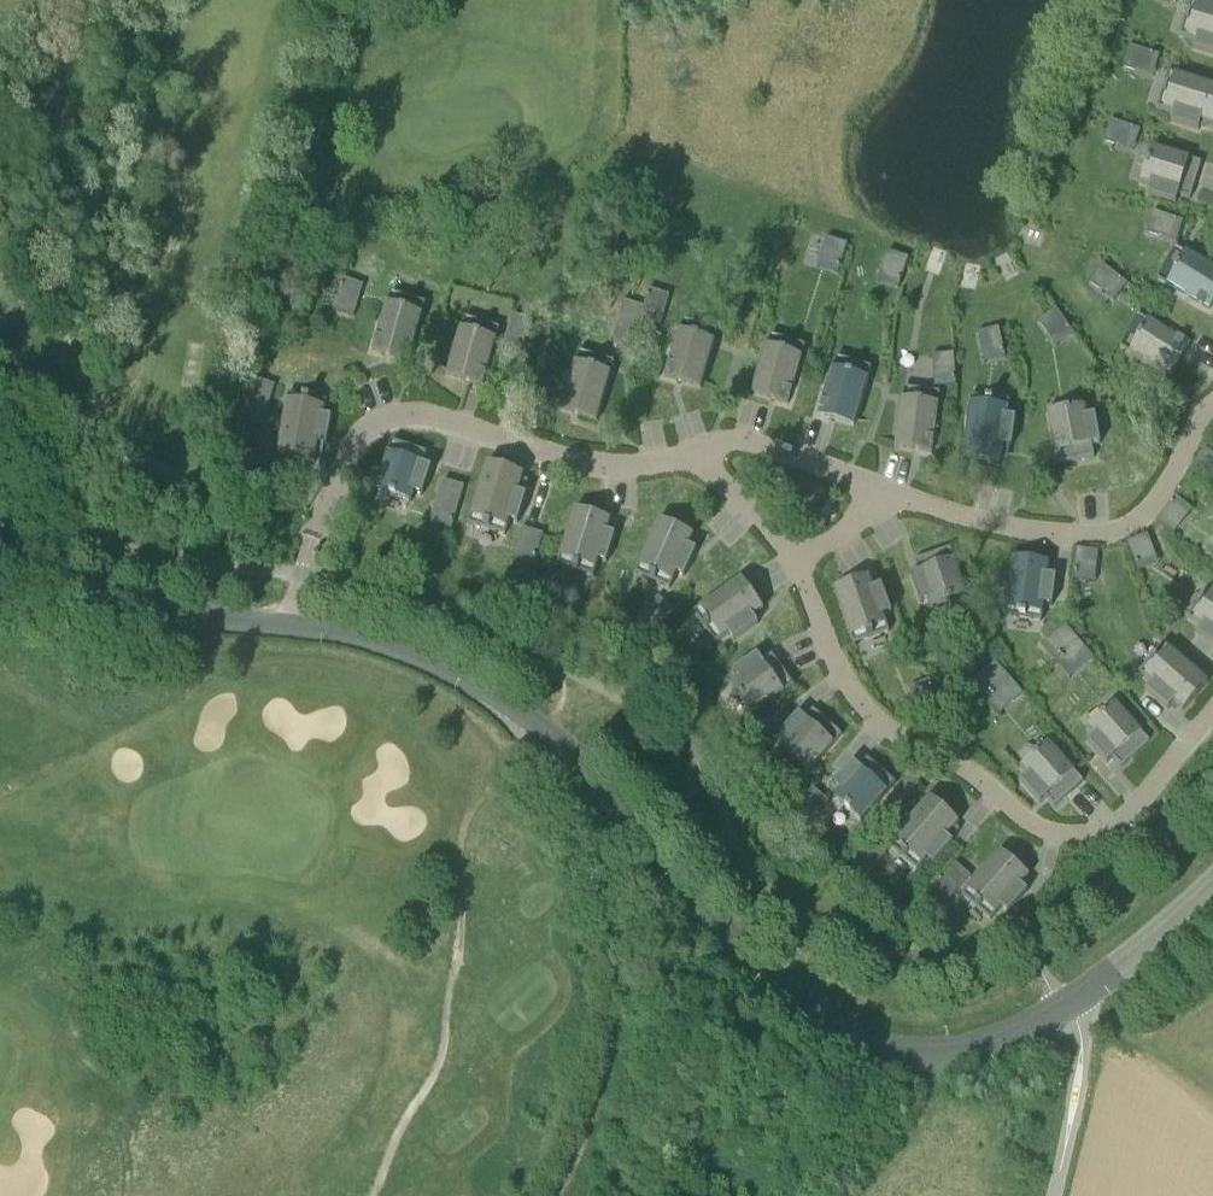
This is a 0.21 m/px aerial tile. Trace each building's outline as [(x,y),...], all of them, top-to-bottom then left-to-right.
[(1192,0),(1191,0),(1179,37),(1212,48),(1212,6),(1192,0)] [(1134,45),(1127,64),(1153,74),(1160,54),(1134,45)] [(1212,128),(1212,87),(1168,72),(1156,110),(1212,128)] [(1115,119),(1108,138),(1130,146),(1137,127),(1115,119)] [(1190,200),(1202,163),(1155,149),(1144,185),(1190,200)] [(1157,210),(1151,231),(1180,240),(1187,220),(1157,210)] [(843,273),(852,243),(830,237),(821,266),(843,273)] [(903,287),(913,257),(892,250),(882,280),(903,287)] [(1212,304),(1212,268),(1187,253),(1168,287),(1210,310),(1212,304)] [(1094,280),(1117,299),(1130,282),(1107,264),(1094,280)] [(425,316),(387,305),(372,351),(410,363),(425,316)] [(1043,320),(1057,341),(1073,330),(1059,309),(1043,320)] [(1172,379),(1191,345),(1149,322),(1131,356),(1172,379)] [(982,333),(989,361),(1007,357),(1000,328),(982,333)] [(498,344),(460,333),(446,379),(483,391),(498,344)] [(717,345),(679,333),(664,379),(702,391),(717,345)] [(804,360),(766,348),(752,394),(789,406),(804,360)] [(959,385),(957,353),(936,354),(937,386),(959,385)] [(612,375),(574,363),(560,409),(598,421),(612,375)] [(869,380),(831,369),(817,415),(855,427),(869,380)] [(288,394),(276,456),(315,464),(327,402),(288,394)] [(941,406),(901,400),(895,448),(934,454),(941,406)] [(1008,420),(969,415),(962,463),(1001,468),(1008,420)] [(1049,434),(1065,479),(1103,466),(1086,420),(1049,434)] [(429,454),(392,442),(375,491),(412,503),(429,454)] [(1196,468),(1212,478),(1212,454),(1206,450),(1196,468)] [(525,476),(487,464),(468,525),(506,536),(525,476)] [(436,524),(458,528),(466,485),(445,481),(436,524)] [(1179,497),(1160,521),(1175,534),(1195,510),(1179,497)] [(612,521),(574,510),(555,570),(593,582),(612,521)] [(695,536),(659,520),(632,578),(668,594),(695,536)] [(526,528),(519,557),(539,562),(547,533),(526,528)] [(1154,534),(1132,541),(1141,570),(1163,563),(1154,534)] [(968,597),(951,549),(914,562),(932,610),(968,597)] [(1101,580),(1103,550),(1080,549),(1079,579),(1101,580)] [(1051,564),(1012,559),(1004,615),(1043,620),(1051,564)] [(871,577),(834,590),(854,647),(891,633),(871,577)] [(762,612),(740,581),(692,614),(714,646),(762,612)] [(1208,586),(1186,618),(1212,636),(1212,589),(1208,586)] [(1069,624),(1045,644),(1073,678),(1098,658),(1069,624)] [(1183,712),(1209,682),(1164,643),(1138,673),(1183,712)] [(795,687),(773,655),(730,685),(753,716),(795,687)] [(1003,710),(1025,695),(1003,662),(980,677),(1003,710)] [(1122,768),(1151,742),(1112,697),(1082,723),(1122,768)] [(779,738),(801,722),(790,707),(768,722),(779,738)] [(808,771),(841,735),(813,710),(780,746),(808,771)] [(1055,808),(1084,782),(1045,737),(1015,763),(1055,808)] [(897,784),(868,759),(834,797),(863,823),(897,784)] [(959,823),(929,797),(888,845),(917,871),(959,823)] [(1030,877),(1000,851),(958,899),(988,925),(1030,877)] [(957,892),(974,875),(959,861),(943,879),(957,892)]
